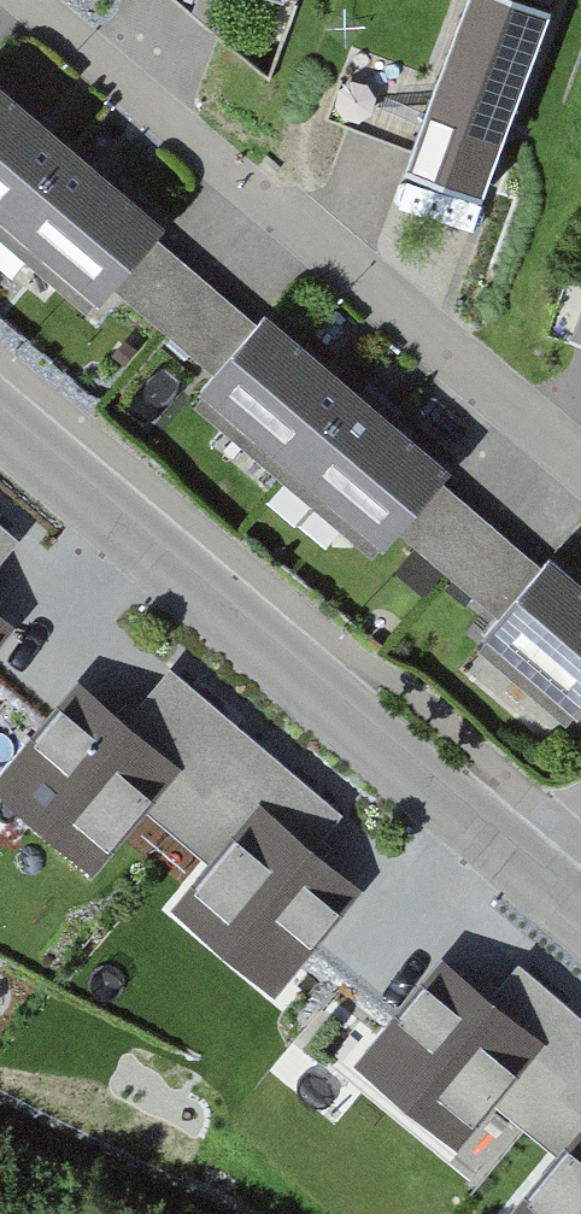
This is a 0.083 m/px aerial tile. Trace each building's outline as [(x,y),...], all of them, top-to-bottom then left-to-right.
[(404,154),(483,182),(550,0),(461,0),(404,154)] [(5,213),(73,135),(0,72),(0,209),(5,213)] [(165,214),(73,135),(5,213),(98,292),(165,214)] [(197,380),(290,458),(358,379),(265,300),(197,380)] [(450,458),(358,379),(290,458),(383,537),(450,458)] [(549,544),(481,626),(577,706),(580,701),(580,570),(549,544)] [(170,752),(78,679),(3,772),(94,846),(170,752)] [(353,871),(262,798),(186,891),(277,965),(353,871)] [(535,1026),(443,952),(367,1045),(459,1119),(535,1026)] [(517,1212),(520,1213),(580,1213),(580,1134),(517,1212)]
